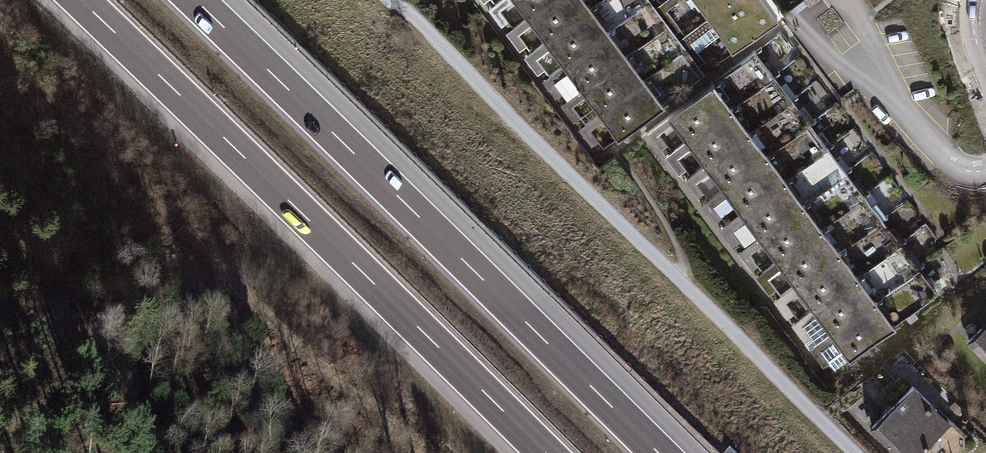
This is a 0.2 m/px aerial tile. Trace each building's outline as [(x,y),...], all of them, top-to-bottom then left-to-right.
[(529,7),(548,31),(566,55),(584,79),(601,101),(620,125),(626,133),(673,98),(598,0),(524,0),(529,7)] [(778,0),(707,0),(713,8),(738,41),(742,46),(787,12),(778,0)] [(761,52),(654,129),(669,149),(676,144),(666,131),(680,120),(688,131),(695,140),(674,155),(685,171),(693,165),(686,156),(699,146),(707,156),(712,163),(691,179),(704,197),(711,192),(704,182),(718,171),(724,179),(730,188),(709,203),(722,221),(730,215),(722,204),(735,195),(741,202),(748,212),(727,226),(741,245),(747,240),(739,229),(753,219),(758,226),(766,236),(745,251),(759,269),(765,265),(756,253),(770,242),(776,250),(783,260),(763,275),(776,293),(783,287),(775,276),(788,267),(794,274),(801,283),(780,298),(794,317),(801,312),(793,301),(806,291),(812,299),(819,309),(799,323),(812,341),(820,335),(810,323),(825,313),(832,322),(839,332),(817,348),(835,372),(843,367),(829,348),(844,337),(851,347),(858,356),(940,295),(930,282),(912,258),(896,235),(876,209),(859,186),(840,160),(822,136),(805,113),(793,96),(772,68),(761,52)] [(971,346),(985,361),(985,331),(971,346)] [(876,434),(893,452),(928,452),(962,422),(928,386),(876,434)]
